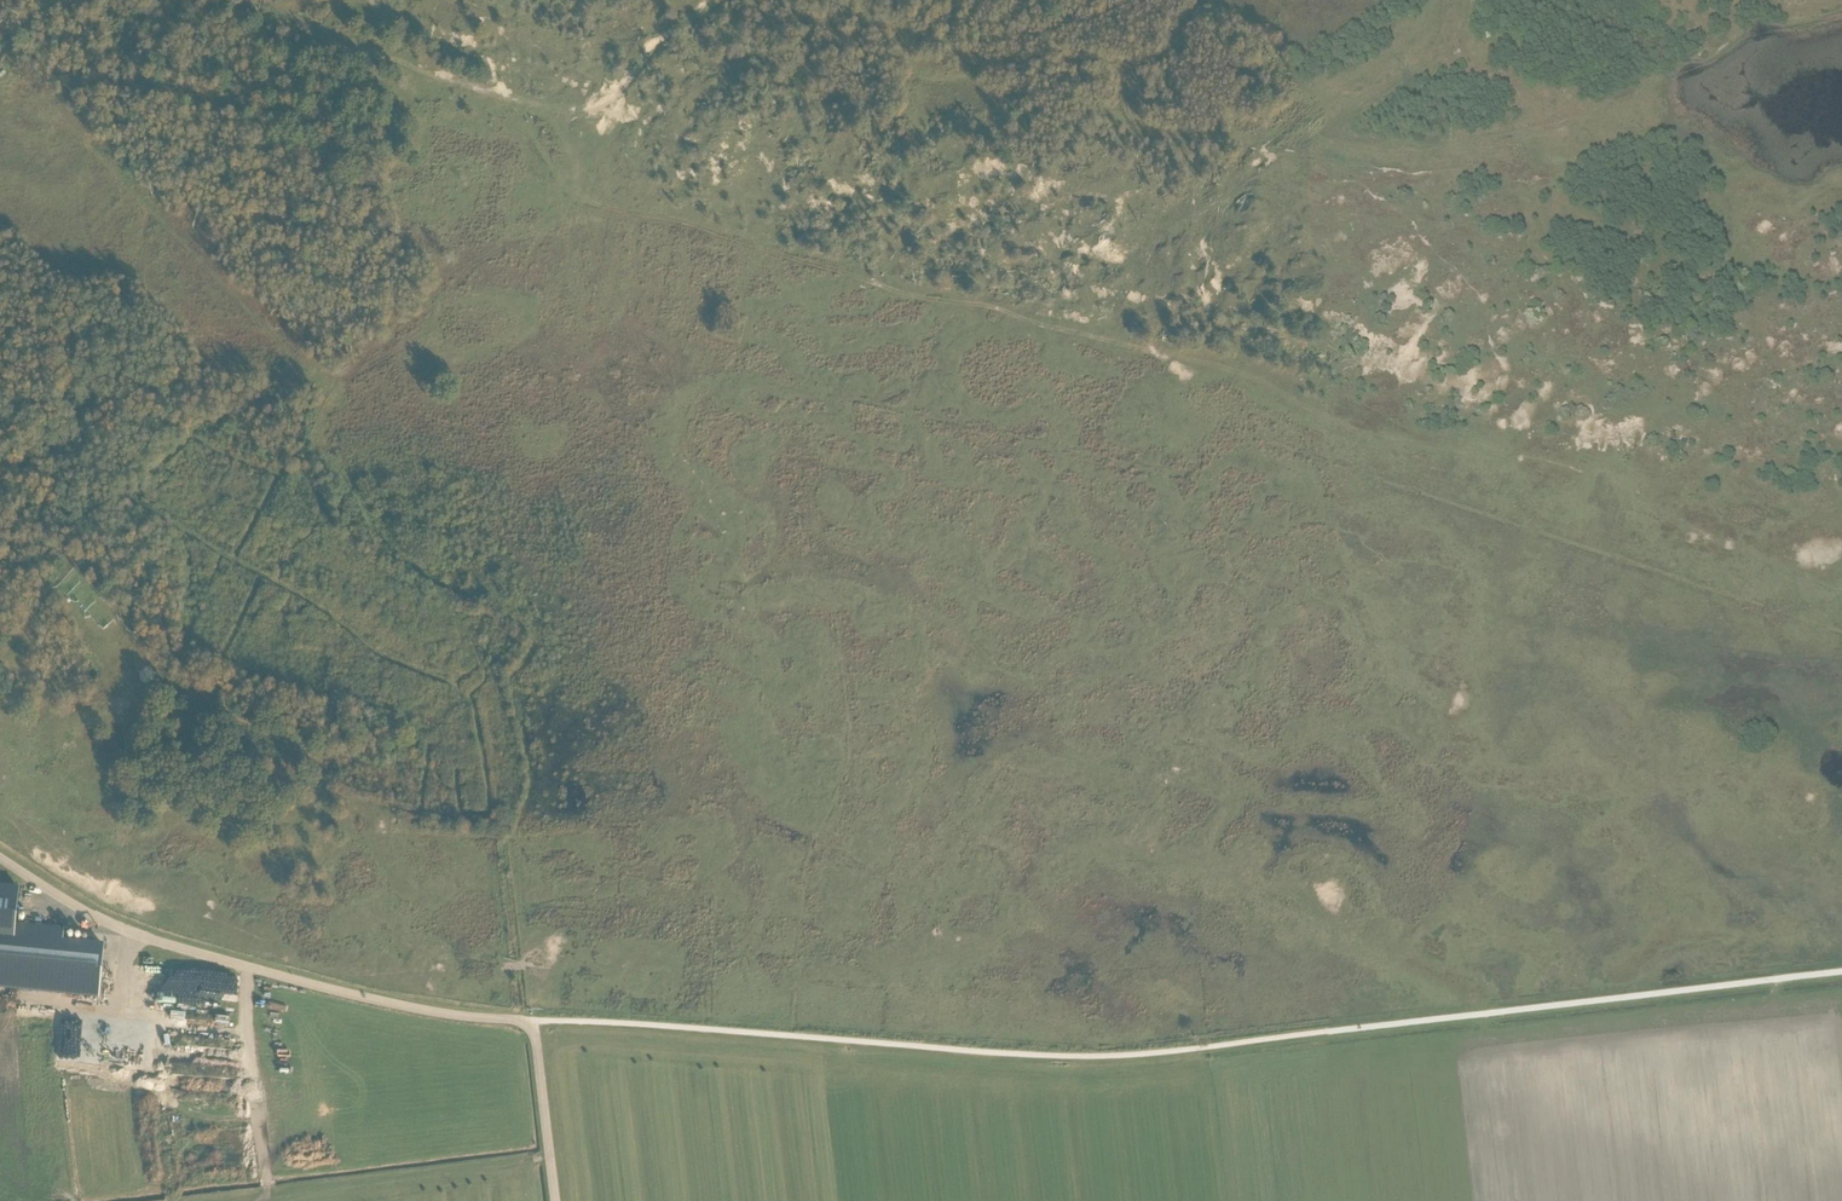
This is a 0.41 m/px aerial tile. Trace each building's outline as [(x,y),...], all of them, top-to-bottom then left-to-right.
[(99,998),(104,947),(63,943),(64,931),(15,926),(19,889),(0,887),(0,988),(99,998)] [(172,1136),(183,1136),(183,1123),(171,1124),(172,1136)]
